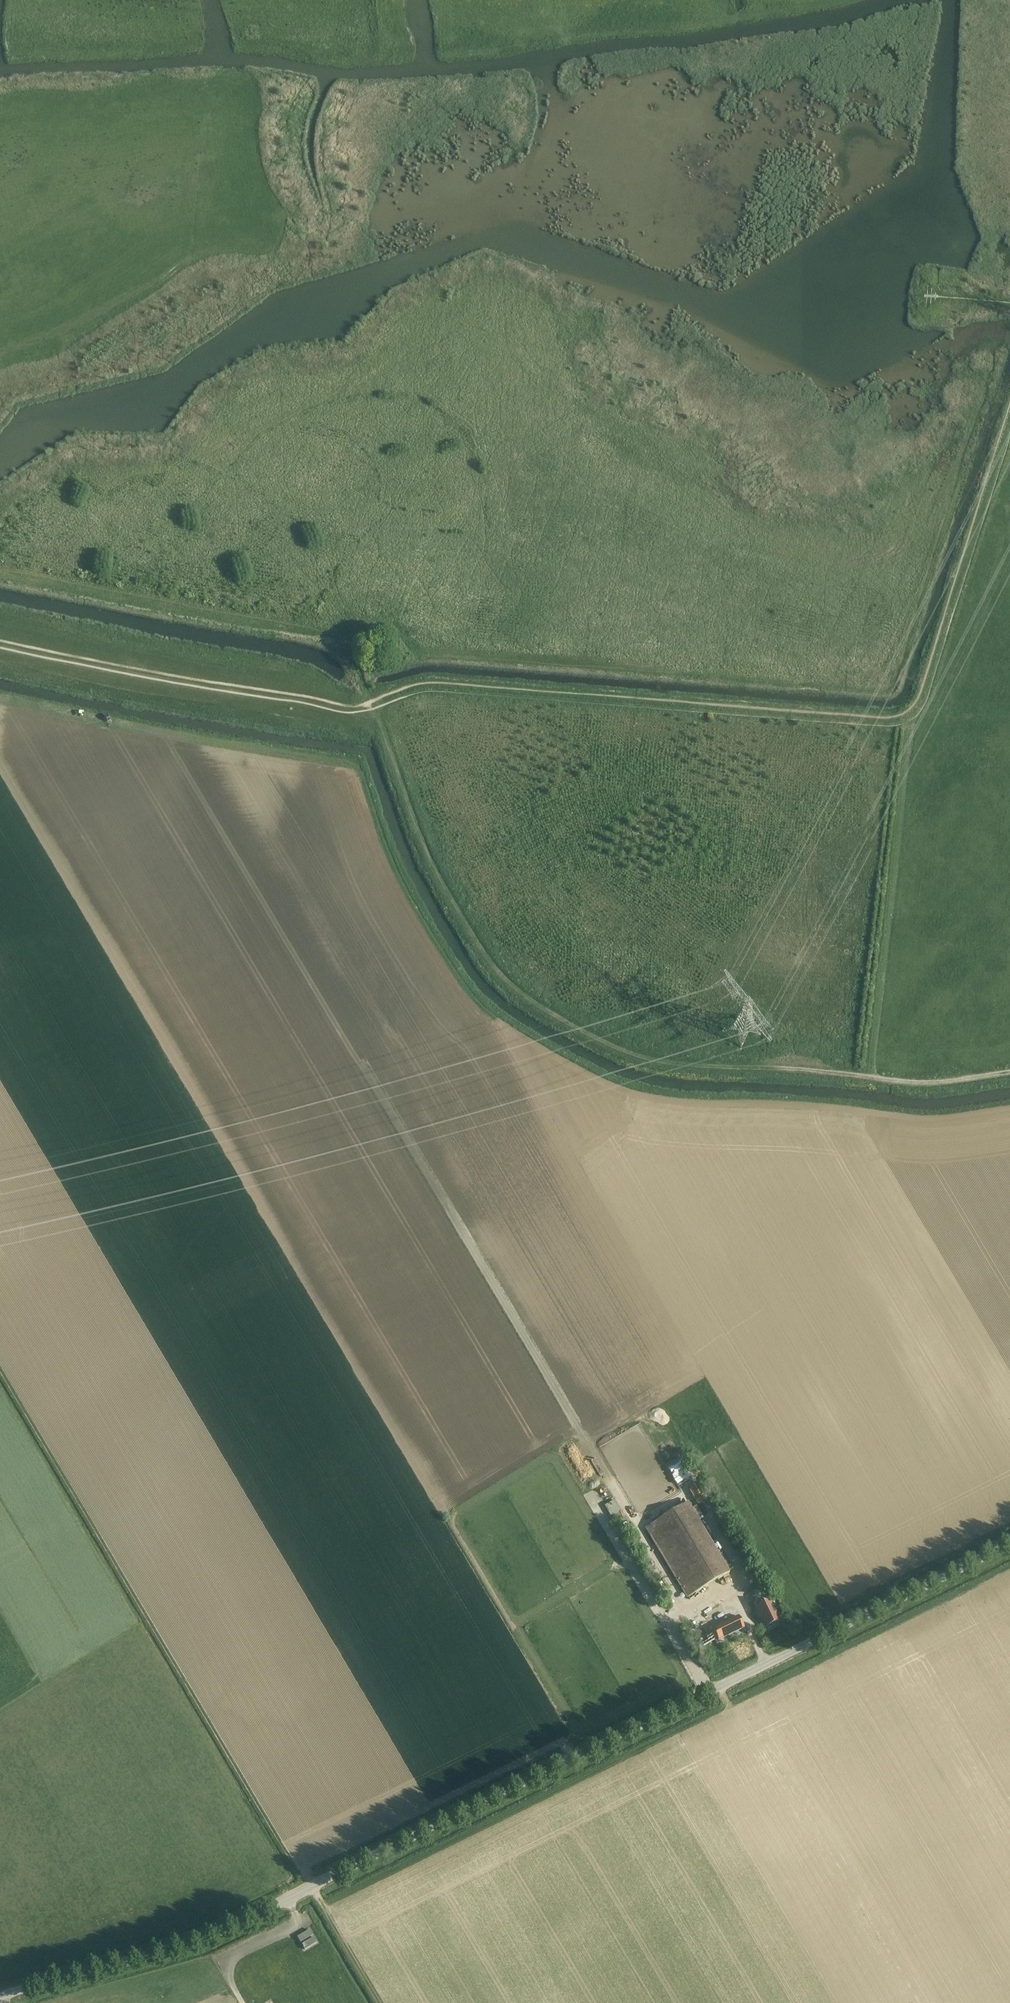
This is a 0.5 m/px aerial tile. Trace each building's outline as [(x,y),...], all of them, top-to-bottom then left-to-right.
[(666,1487),(654,1494),(658,1501),(670,1495),(666,1487)] [(688,1598),(729,1573),(687,1503),(646,1528),(688,1598)] [(756,1608),(765,1628),(767,1627),(768,1628),(774,1625),(773,1624),(780,1621),(770,1601),(756,1608)] [(738,1616),(713,1628),(718,1640),(744,1628),(738,1616)] [(312,1935),(309,1930),(297,1937),(300,1942),(312,1935)] [(304,1949),(317,1942),(314,1937),(301,1944),(304,1949)]
